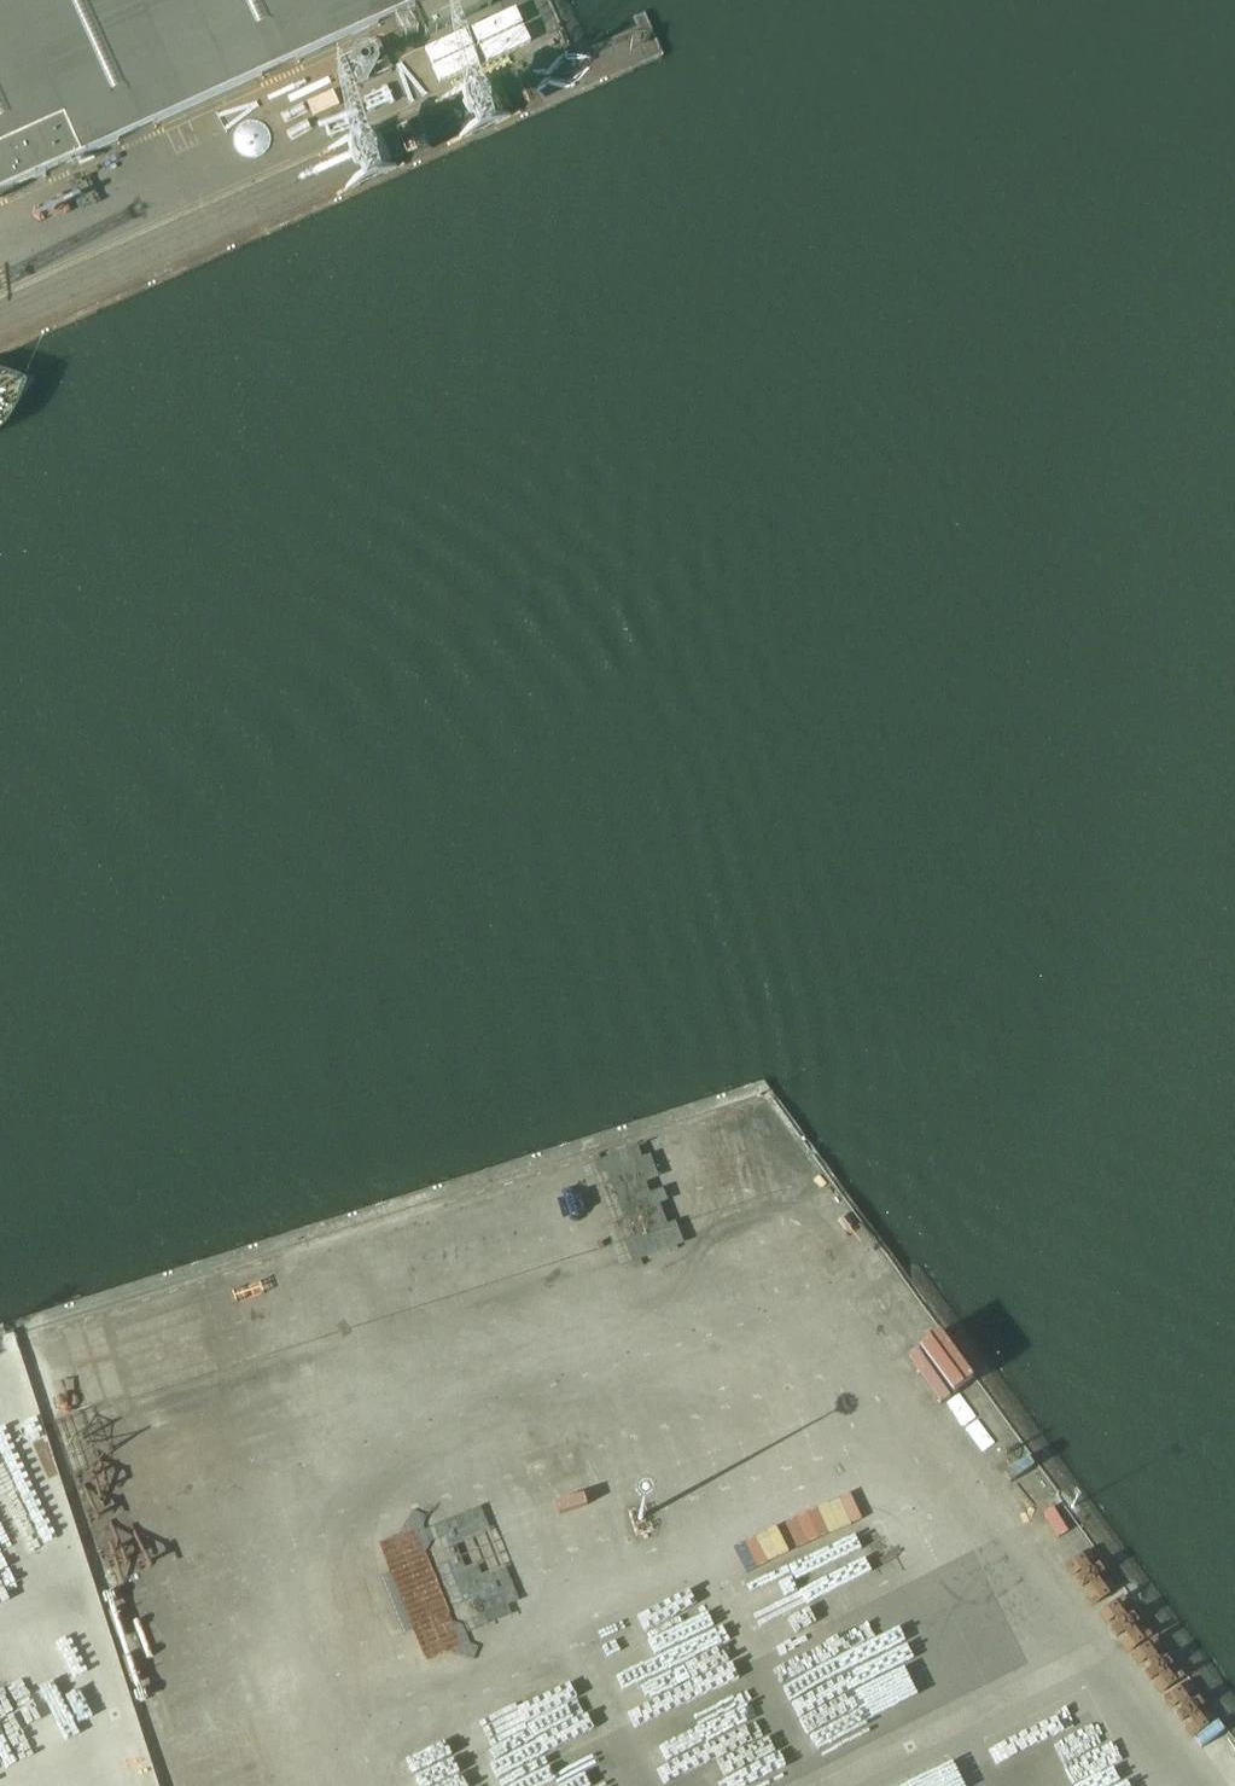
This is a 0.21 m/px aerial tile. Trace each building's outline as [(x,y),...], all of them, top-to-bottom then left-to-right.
[(7,203),(5,199),(419,11),(432,39),(497,10),(492,0),(0,0),(0,206),(7,203)]
